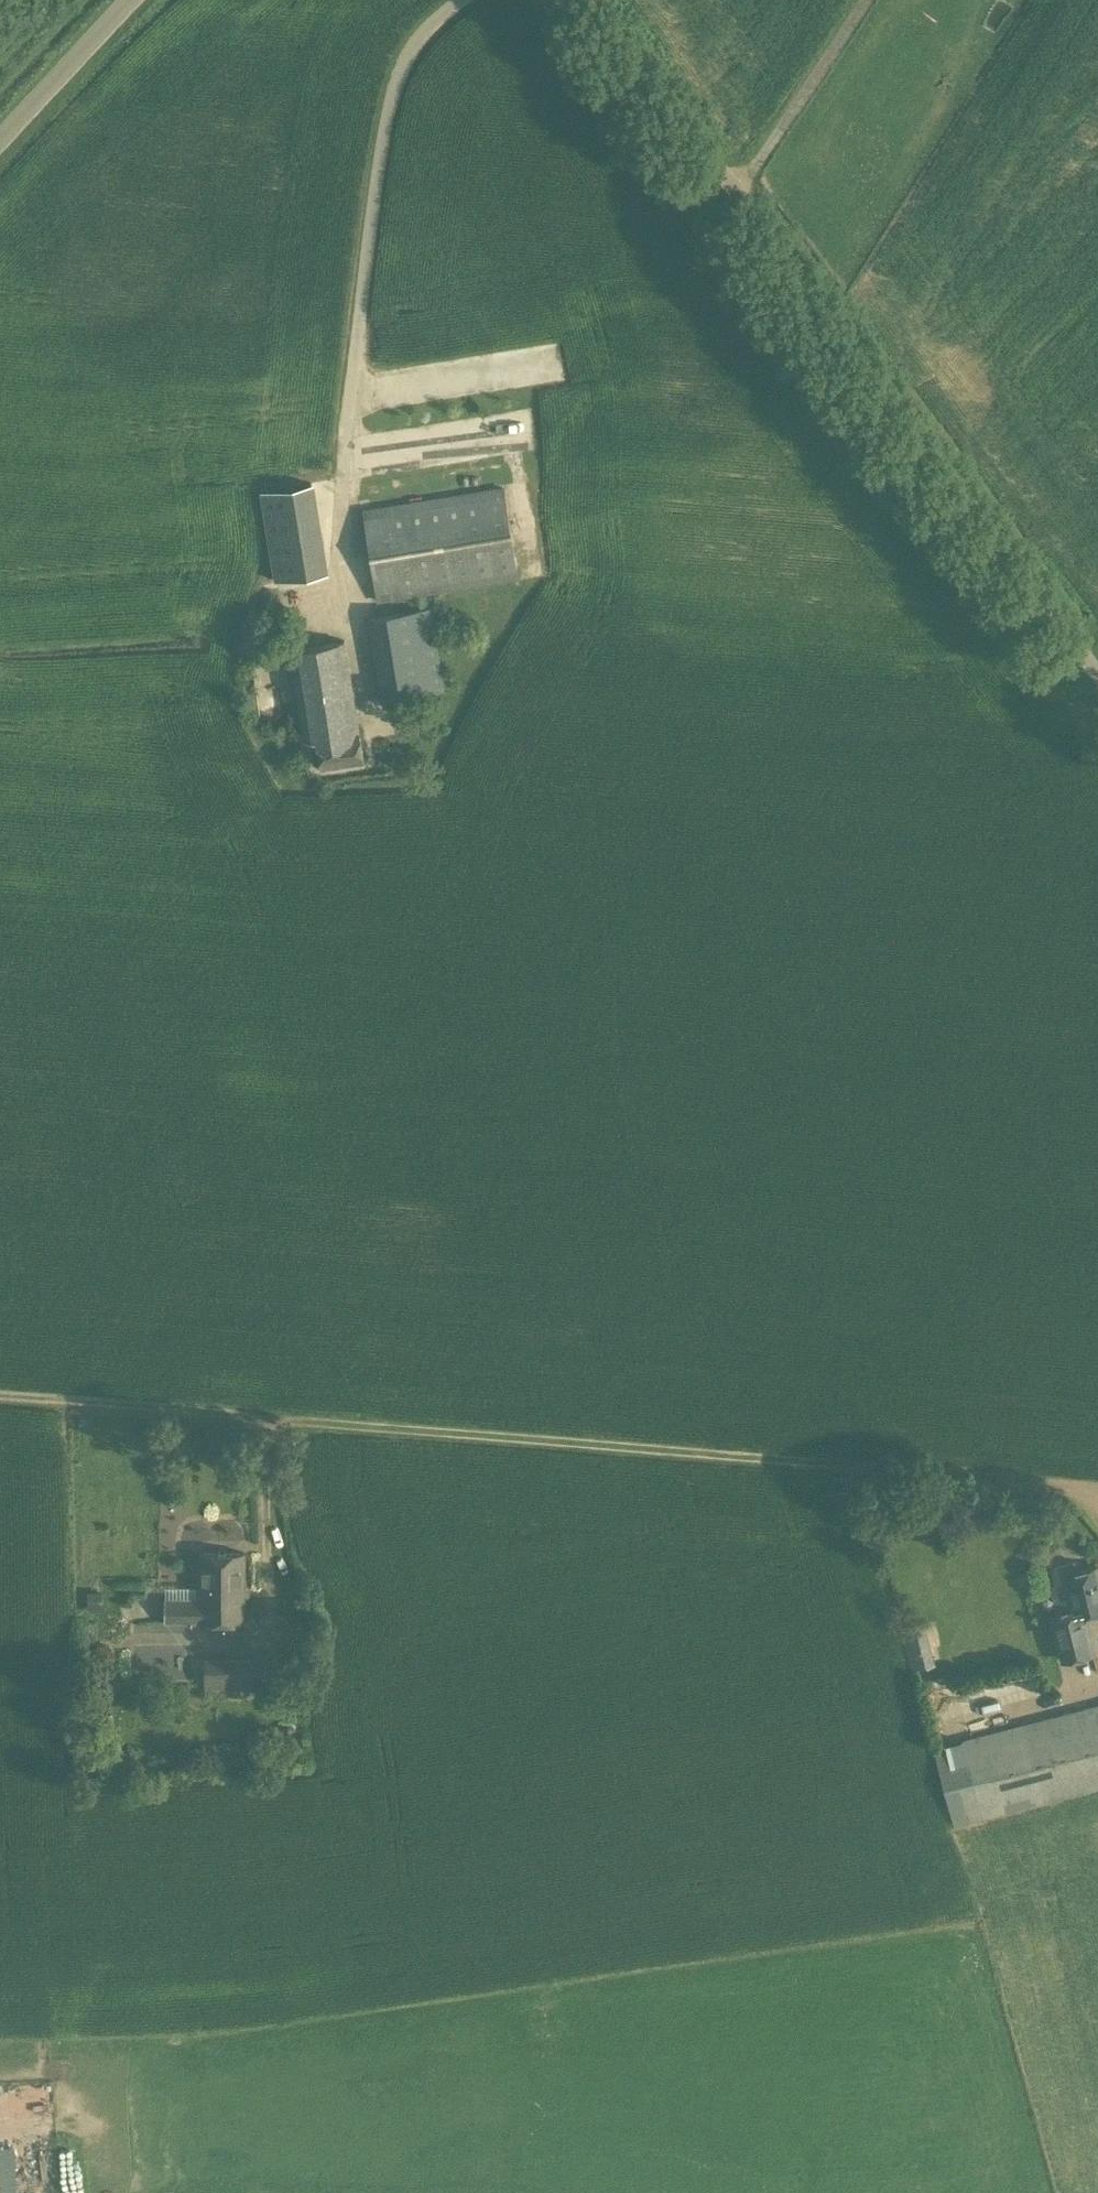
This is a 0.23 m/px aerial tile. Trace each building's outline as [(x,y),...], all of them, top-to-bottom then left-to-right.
[(329,571),(313,482),(260,491),(276,581),(329,571)] [(502,487),(364,511),(379,601),(517,577),(502,487)] [(431,609),(369,619),(382,699),(444,689),(431,609)] [(321,766),(364,759),(344,639),(289,648),(304,742),(317,740),(321,766)] [(164,1597),(165,1622),(244,1621),(243,1553),(199,1553),(200,1597),(164,1597)] [(1078,1570),(1076,1564),(1072,1562),(1055,1566),(1052,1570),(1056,1585),(1060,1588),(1067,1586),(1072,1608),(1051,1614),(1063,1659),(1093,1651),(1083,1614),(1097,1611),(1097,1567),(1097,1566),(1078,1570)] [(929,1649),(911,1654),(914,1667),(933,1662),(929,1649)] [(258,1658),(198,1659),(198,1688),(205,1688),(205,1694),(208,1694),(208,1702),(258,1703),(258,1658)] [(933,1748),(953,1824),(1097,1786),(1097,1706),(933,1748)] [(0,2148),(0,2192),(17,2192),(14,2147),(0,2148)]
